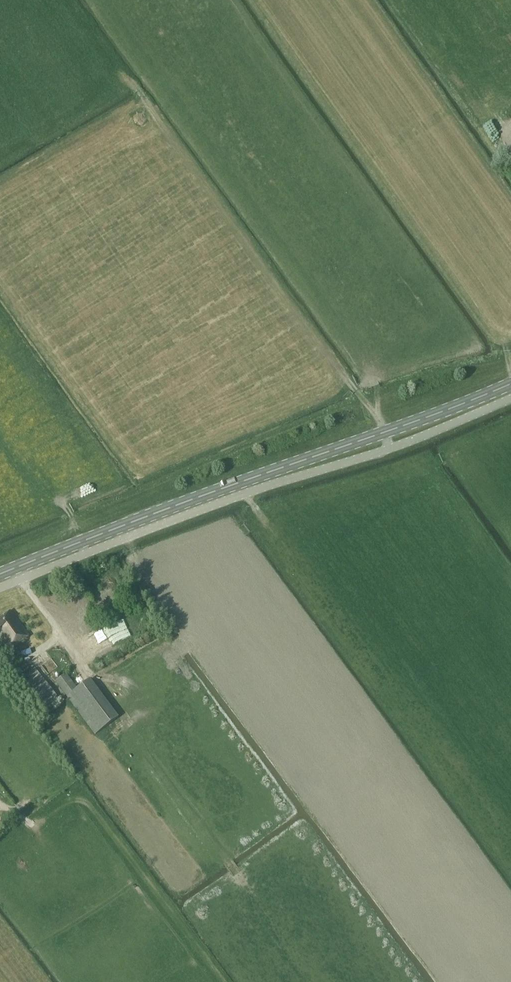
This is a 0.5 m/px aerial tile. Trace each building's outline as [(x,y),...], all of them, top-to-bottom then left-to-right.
[(8,652),(29,636),(10,611),(0,618),(0,640),(8,652)] [(126,621),(117,626),(122,637),(131,632),(126,621)] [(29,668),(22,659),(17,663),(10,653),(2,659),(16,677),(29,668)] [(26,676),(30,682),(21,689),(41,714),(59,700),(49,687),(35,669),(26,676)] [(116,717),(89,680),(76,689),(65,674),(55,682),(92,734),(116,717)]
